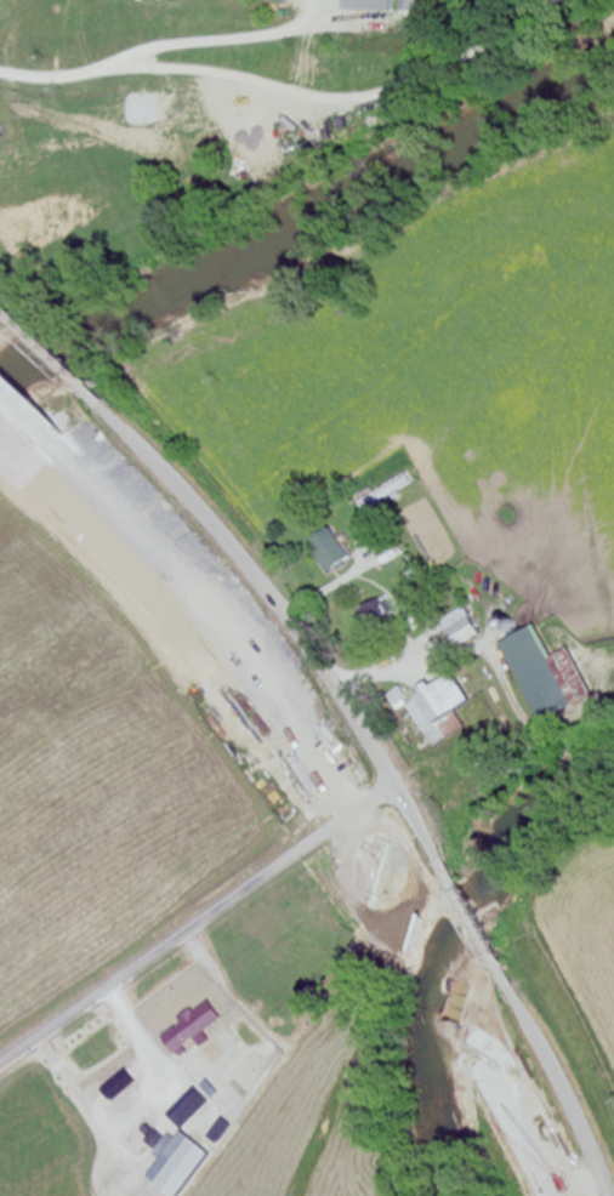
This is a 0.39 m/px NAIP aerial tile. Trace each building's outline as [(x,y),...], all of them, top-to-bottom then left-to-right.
[(355,504),(361,514),(409,486),(403,476),(355,504)] [(309,541),(326,576),(349,564),(332,530),(309,541)] [(359,622),(381,639),(403,610),(382,593),(359,622)] [(440,624),(457,649),(477,636),(461,610),(440,624)] [(542,726),(573,710),(531,629),(500,645),(542,726)] [(468,703),(449,674),(404,702),(435,750),(466,729),(455,712),(468,703)] [(222,1022),(208,1002),(160,1037),(174,1057),(222,1022)] [(208,1103),(194,1089),(167,1116),(181,1130),(208,1103)] [(118,1126),(130,1118),(123,1109),(112,1117),(118,1126)] [(156,1149),(162,1154),(143,1180),(164,1195),(175,1195),(206,1154),(178,1133),(172,1142),(165,1136),(156,1149)]
